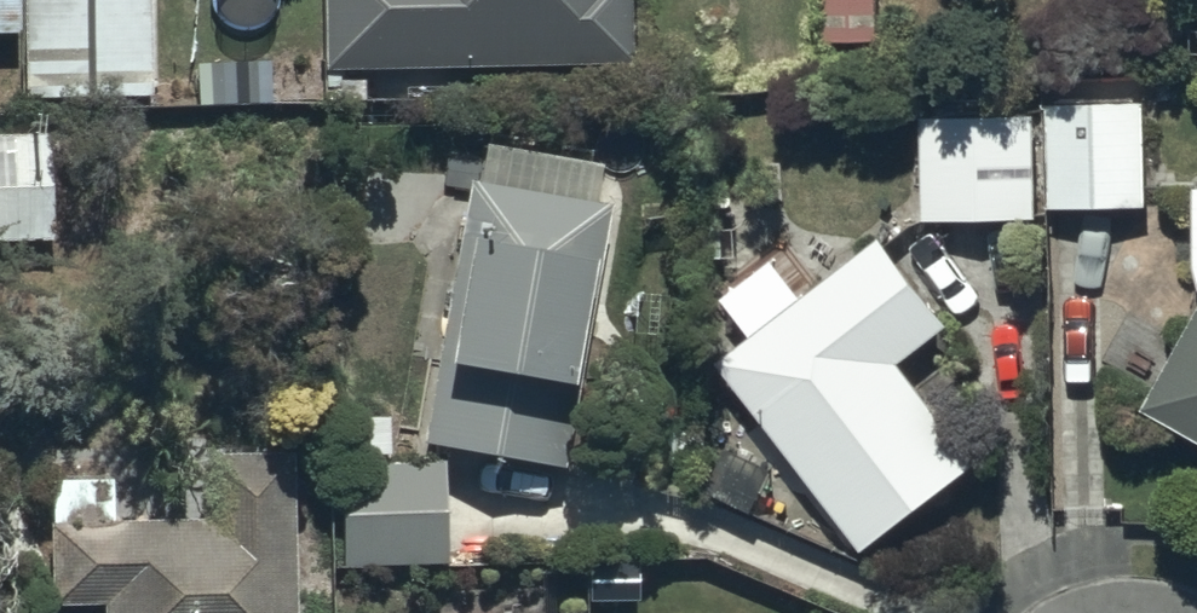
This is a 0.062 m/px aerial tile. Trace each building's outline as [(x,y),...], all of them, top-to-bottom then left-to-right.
[(16,29),(16,96),(147,95),(147,0),(0,0),(0,29),(16,29)] [(321,66),(621,60),(620,0),(320,0),(321,66)] [(820,35),(882,34),(881,0),(819,0),(820,35)] [(1041,115),(918,115),(918,218),(1029,218),(1029,205),(1144,205),(1144,101),(1041,101),(1041,115)] [(33,238),(31,132),(0,132),(0,239),(33,238)] [(600,206),(459,182),(414,439),(555,464),(600,206)] [(873,237),(716,360),(858,542),(971,454),(898,361),(943,326),(873,237)] [(1138,406),(1196,439),(1196,301),(1138,406)] [(200,445),(201,518),(42,521),(43,601),(97,600),(97,612),(288,612),(286,443),(200,445)] [(336,462),(339,564),(441,561),(438,459),(336,462)]
